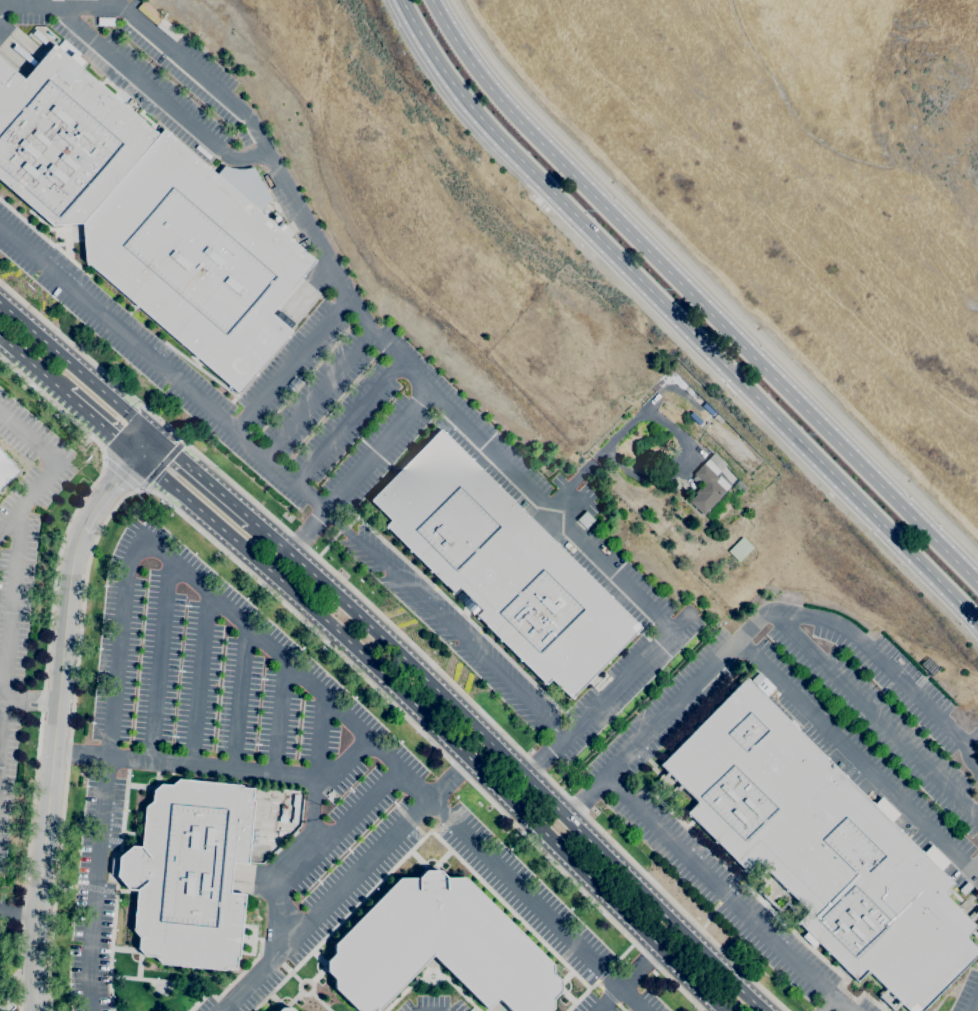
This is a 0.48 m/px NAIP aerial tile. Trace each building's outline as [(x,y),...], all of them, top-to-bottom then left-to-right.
[(44,45),(31,34),(35,29),(44,37),(43,38),(47,41),(44,45)] [(51,225),(0,181),(0,59),(23,79),(53,44),(158,135),(163,129),(216,175),(223,166),(225,166),(226,167),(227,167),(228,168),(230,168),(231,168),(232,168),(233,169),(235,169),(236,169),(237,169),(239,169),(240,169),(241,169),(243,169),(244,169),(245,169),(247,169),(248,168),(249,168),(250,168),(252,168),(253,167),(271,198),(259,212),(315,260),(270,313),(291,331),(238,393),(84,261),(82,224),(51,225)] [(570,699),(550,679),(545,685),(476,616),(481,611),(459,589),(453,594),(384,526),(390,520),(369,500),(439,429),(640,628),(570,699)] [(708,458),(702,453),(706,449),(711,454),(708,458)] [(21,472),(0,493),(0,451),(21,472)] [(702,515),(689,502),(696,494),(695,493),(703,484),(693,474),(703,463),(704,464),(709,459),(708,459),(714,452),(727,464),(716,475),(717,477),(718,476),(719,477),(719,476),(730,486),(725,491),(726,491),(702,515)] [(542,488),(525,471),(531,466),(547,482),(542,488)] [(522,507),(509,494),(513,491),(525,503),(522,507)] [(585,528),(577,520),(585,511),(594,520),(585,528)] [(743,550),(739,546),(739,547),(732,540),(739,534),(743,542),(747,547),(743,550)] [(766,696),(750,681),(759,672),(775,688),(766,696)] [(965,937),(977,950),(977,954),(921,1010),(909,1010),(867,970),(856,981),(797,922),(808,911),(757,861),(746,872),(686,813),(697,802),(659,765),(745,678),(953,884),(943,894),(976,926),(965,937)] [(223,970),(160,964),(154,957),(144,956),(137,948),(138,937),(132,930),(137,890),(127,889),(116,876),(118,857),(131,846),(140,847),(144,807),(151,802),(153,791),(160,784),(171,785),(178,779),(241,786),(241,788),(252,789),(251,800),(253,801),(247,864),(232,863),(229,893),(244,894),(238,958),(236,958),(235,969),(223,968),(223,970)] [(296,824),(290,823),(290,820),(292,820),(293,806),(292,806),(293,795),(299,795),(296,824)] [(286,823),(278,822),(279,817),(280,817),(281,806),(286,806),(285,818),(286,818),(286,823)] [(551,1010),(550,1010),(510,1010),(496,997),(483,1010),(428,956),(373,1010),(354,1010),(331,989),(331,944),(397,879),(463,880),(552,965),(551,1010)] [(964,895),(958,890),(966,882),(972,887),(964,895)]
